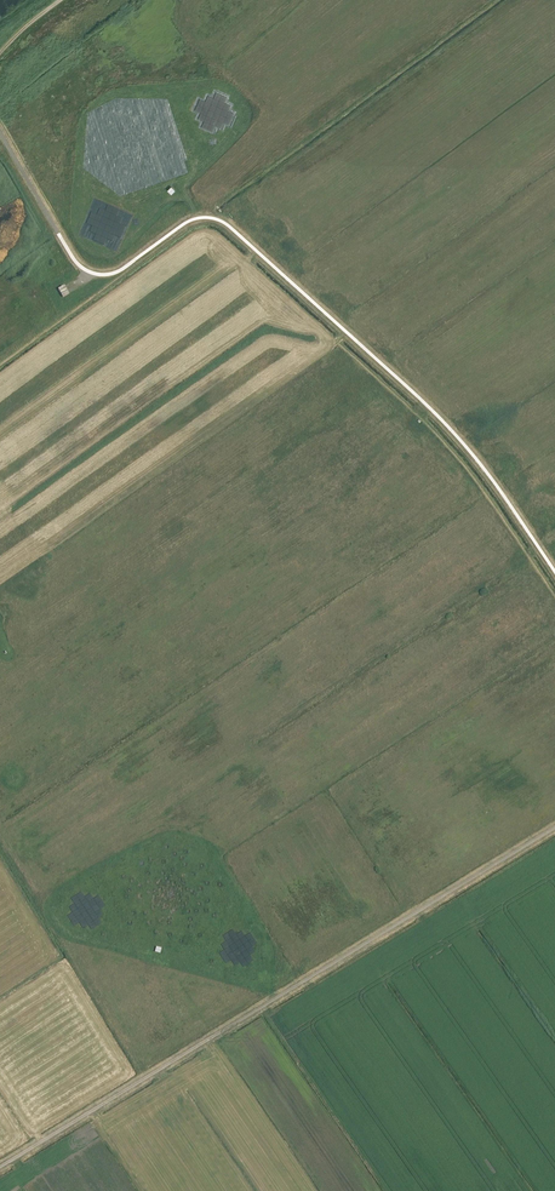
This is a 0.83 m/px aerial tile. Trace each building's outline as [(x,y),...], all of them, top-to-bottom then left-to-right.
[(205,102),(199,99),(194,111),(200,113),(198,119),(204,121),(201,127),(213,132),(215,126),(221,129),(223,123),(229,125),(234,114),(228,111),(230,106),(225,103),(227,97),(216,93),(213,98),(207,96),(205,102)] [(119,210),(107,205),(105,211),(99,209),(97,214),(91,212),(86,223),(92,226),(90,232),(95,234),(93,240),(104,245),(107,239),(113,241),(115,236),(121,238),(126,226),(120,224),(122,218),(116,216),(119,210)] [(58,289),(63,298),(69,294),(65,286),(58,289)]
